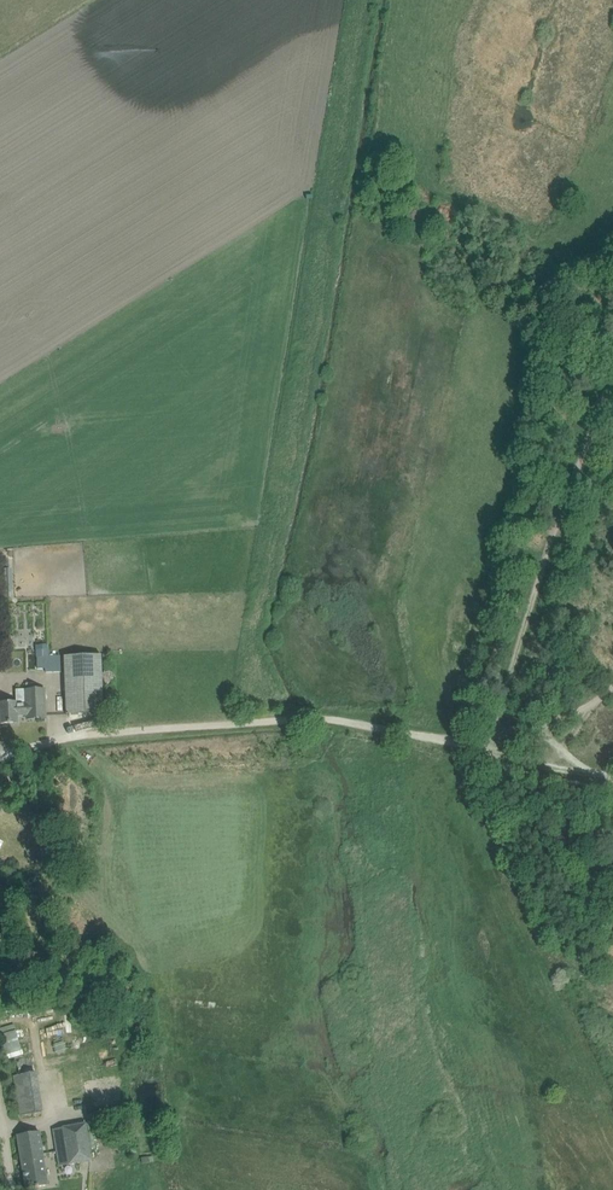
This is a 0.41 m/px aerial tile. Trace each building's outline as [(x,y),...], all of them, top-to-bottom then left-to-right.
[(36,668),(45,668),(45,672),(61,672),(60,656),(48,657),(48,649),(36,650),(36,668)] [(101,655),(64,656),(66,715),(104,713),(101,655)] [(27,717),(45,716),(44,688),(22,689),(22,702),(0,703),(0,706),(0,712),(1,724),(17,723),(17,716),(27,715),(27,717)] [(8,1058),(25,1054),(20,1030),(3,1033),(8,1058)] [(14,1075),(19,1114),(44,1110),(38,1071),(14,1075)] [(154,1122),(147,1124),(151,1152),(158,1151),(154,1122)] [(59,1166),(92,1161),(86,1124),(53,1129),(59,1166)] [(17,1135),(26,1189),(48,1185),(39,1132),(17,1135)]
